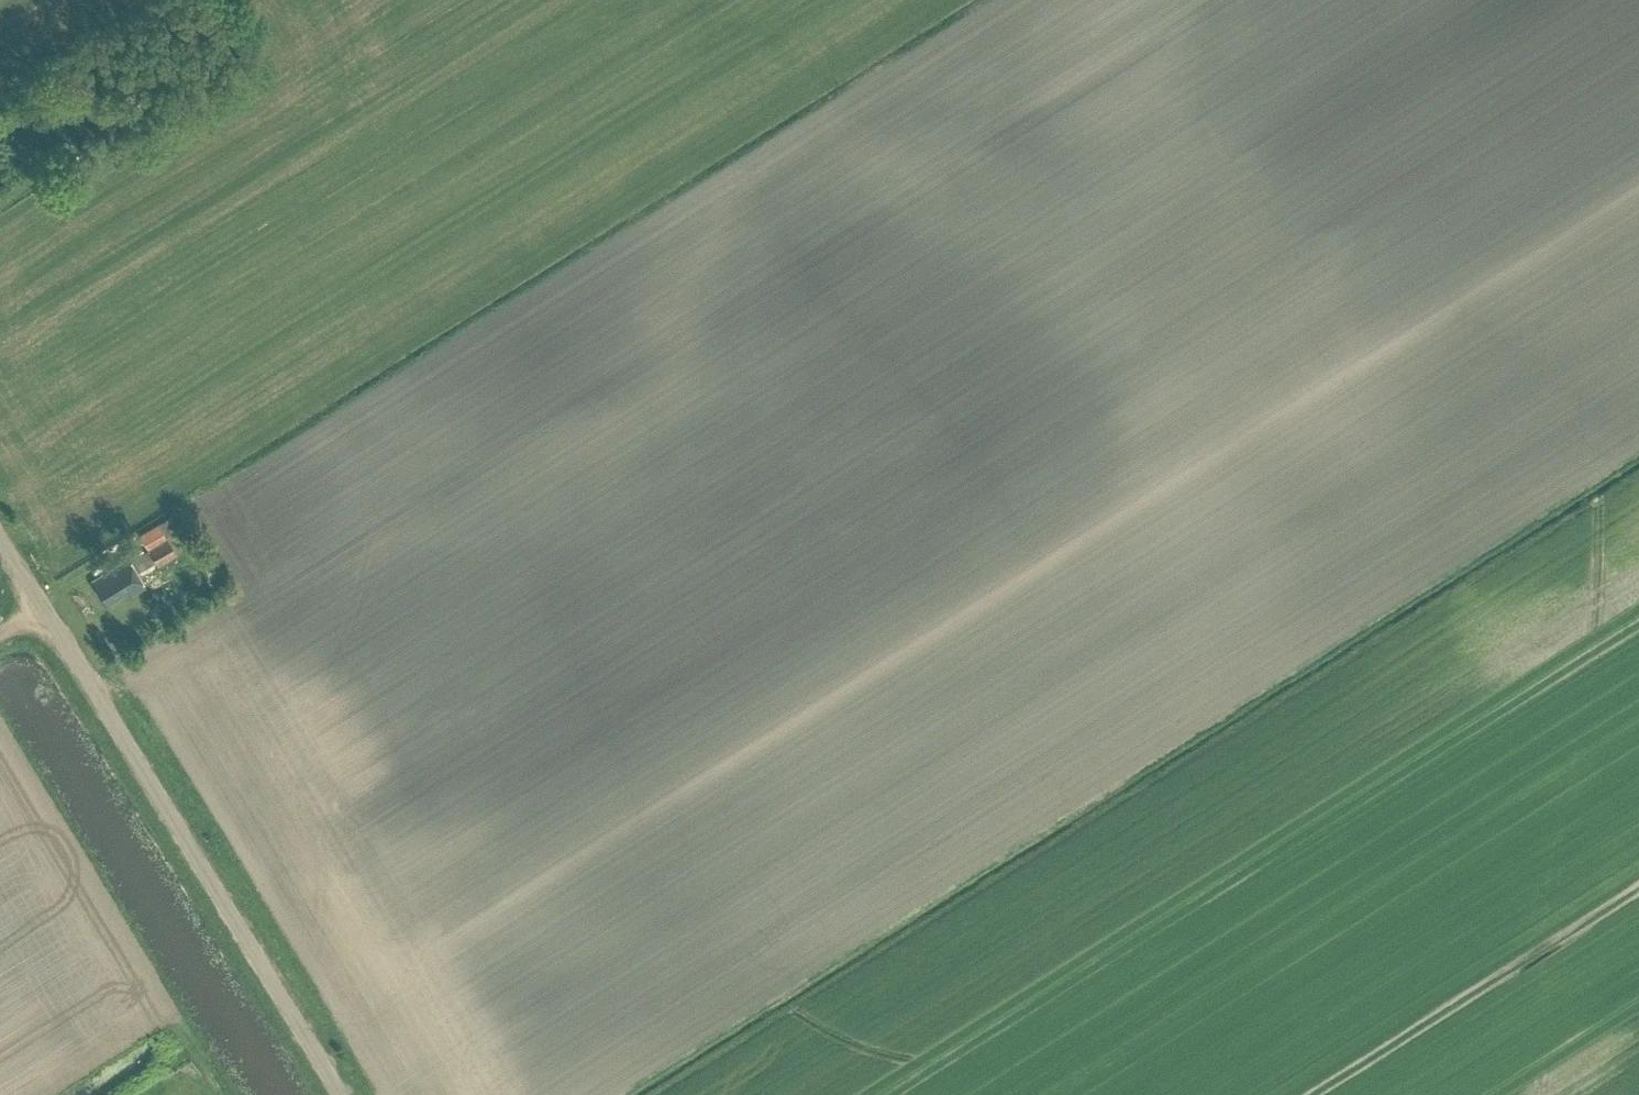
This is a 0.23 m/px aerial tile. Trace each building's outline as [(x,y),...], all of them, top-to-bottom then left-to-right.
[(156,562),(174,550),(156,523),(138,535),(146,548),(128,560),(127,558),(91,581),(106,603),(128,589),(130,592),(144,584),(135,570),(153,558),(156,562)]
